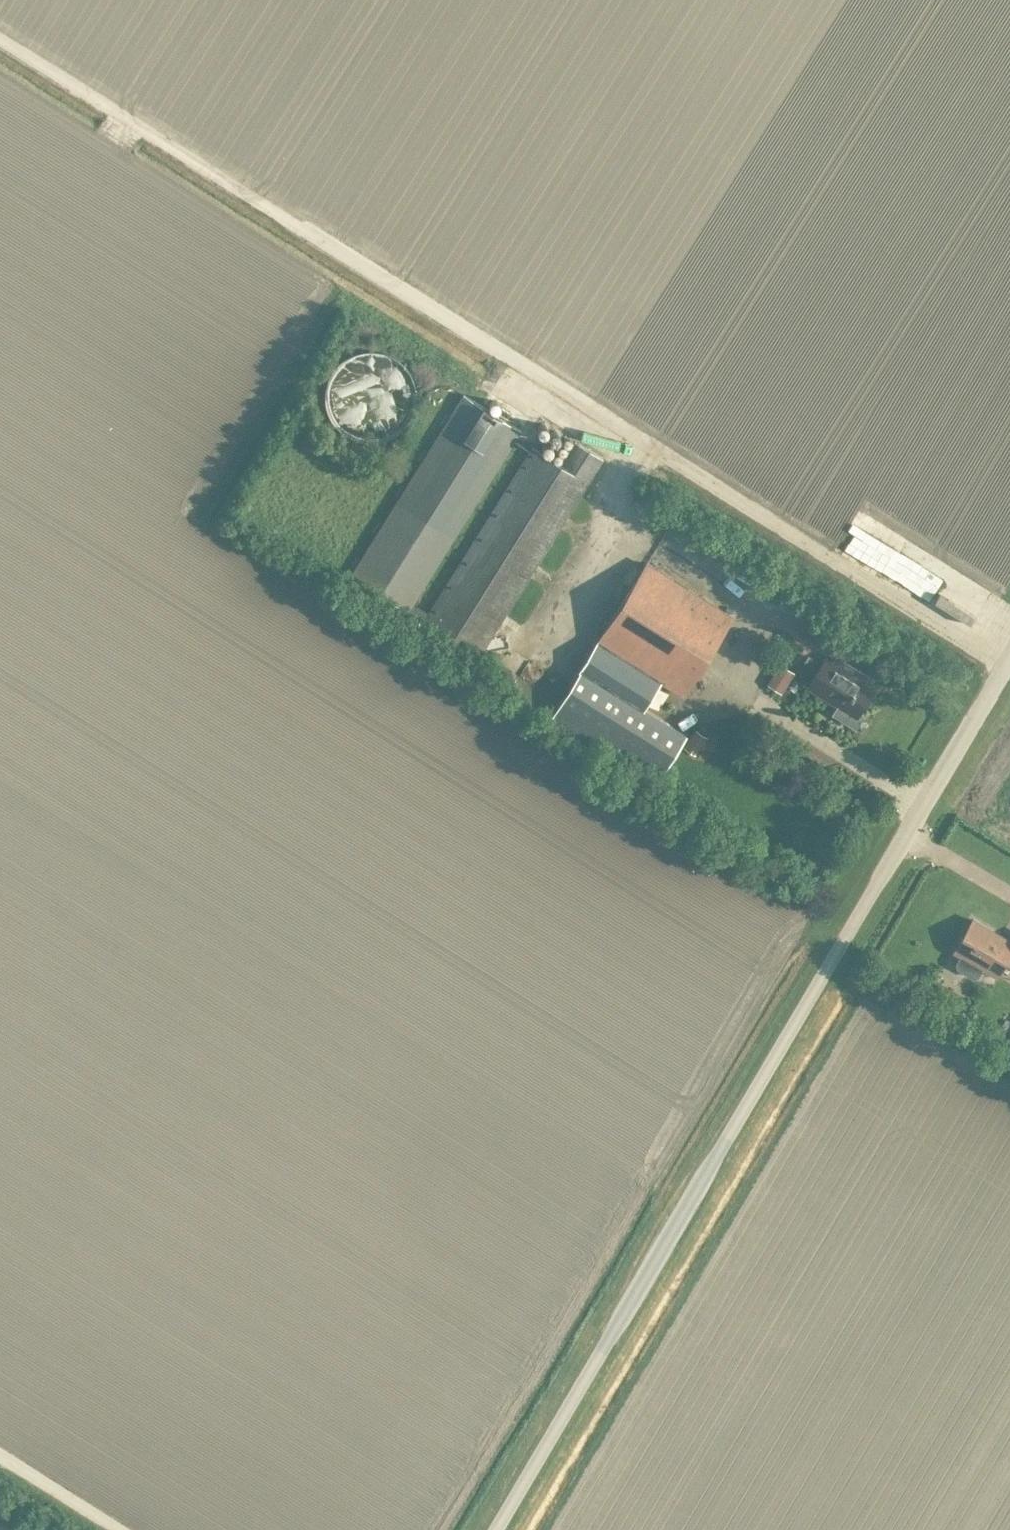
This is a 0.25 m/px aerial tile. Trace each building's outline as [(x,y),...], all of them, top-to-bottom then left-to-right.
[(340,433),(389,421),(388,414),(375,418),(372,405),(380,403),(374,379),(353,385),(347,364),(310,373),(319,408),(333,404),(340,433)] [(463,391),(395,499),(349,573),(406,609),(520,427),(463,391)] [(559,462),(532,445),(423,619),(477,653),(601,455),(574,438),(559,462)] [(731,616),(647,562),(597,639),(598,640),(660,680),(681,694),(731,616)] [(660,680),(598,640),(580,667),(642,706),(660,680)] [(807,685),(836,703),(829,713),(830,713),(831,712),(853,726),(860,714),(862,715),(863,714),(858,711),(872,687),(862,681),(867,674),(840,657),(836,664),(825,657),(807,685)] [(580,667),(548,717),(609,758),(618,743),(661,771),(685,733),(642,706),(580,667)] [(1008,953),(1009,954),(1009,939),(971,917),(953,949),(961,954),(957,960),(960,964),(979,975),(983,975),(987,969),(995,974),(1008,953)]
